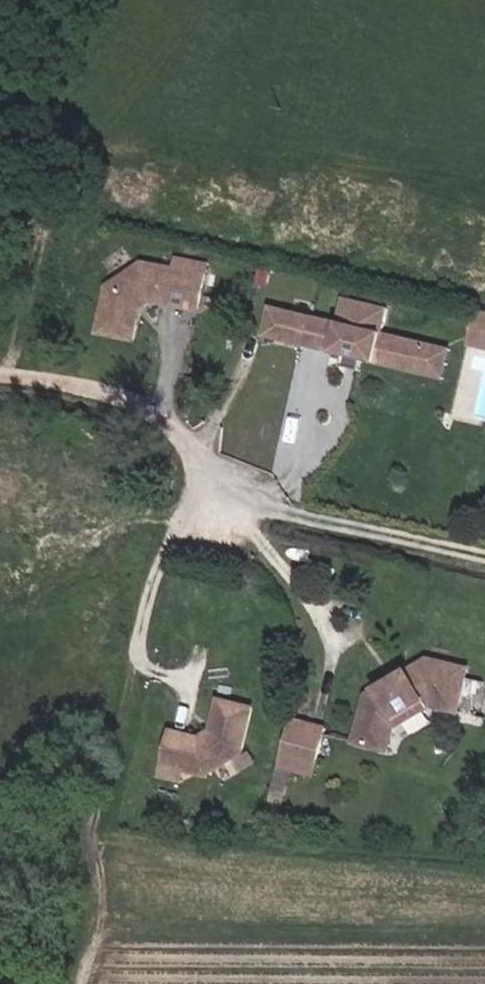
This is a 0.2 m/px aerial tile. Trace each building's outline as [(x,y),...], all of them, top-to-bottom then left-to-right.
[(189,272),(191,262),(177,260),(175,269),(189,272)] [(199,312),(208,266),(191,262),(189,272),(175,269),(143,263),(108,287),(99,334),(135,341),(139,321),(134,320),(137,307),(150,297),(163,300),(162,304),(199,312)] [(141,310),(151,303),(162,304),(163,300),(150,297),(137,307),(134,320),(139,321),(141,310)] [(450,350),(382,334),(388,310),(344,299),(339,323),(311,317),(304,346),(344,356),(365,361),(444,379),(450,350)] [(304,346),(311,317),(271,307),(264,337),(304,346)] [(476,311),(468,346),(484,350),(484,313),(476,311)] [(361,377),(365,361),(344,356),(340,372),(361,377)] [(458,713),(466,677),(447,673),(449,664),(428,659),(400,675),(403,680),(388,688),(386,684),(376,690),(380,697),(363,707),(353,743),(380,750),(388,723),(424,702),(426,706),(458,713)] [(466,677),(468,668),(449,664),(447,673),(466,677)] [(388,688),(403,680),(400,675),(386,684),(388,688)] [(476,717),(484,682),(466,677),(458,713),(476,717)] [(380,697),(376,690),(366,696),(363,707),(380,697)] [(242,754),(253,708),(219,700),(214,720),(219,721),(215,734),(200,743),(187,740),(189,735),(171,731),(160,776),(172,779),(175,768),(186,771),(205,776),(242,754)] [(395,728),(428,709),(426,706),(424,702),(388,723),(380,750),(388,752),(395,728)] [(317,767),(328,729),(291,719),(281,757),(317,767)] [(215,734),(219,721),(214,720),(211,731),(200,738),(189,735),(187,740),(200,743),(215,734)] [(315,777),(317,767),(281,757),(278,768),(292,771),(315,777)] [(183,781),(186,771),(175,768),(172,779),(183,781)] [(285,800),(292,771),(278,768),(271,796),(285,800)]
